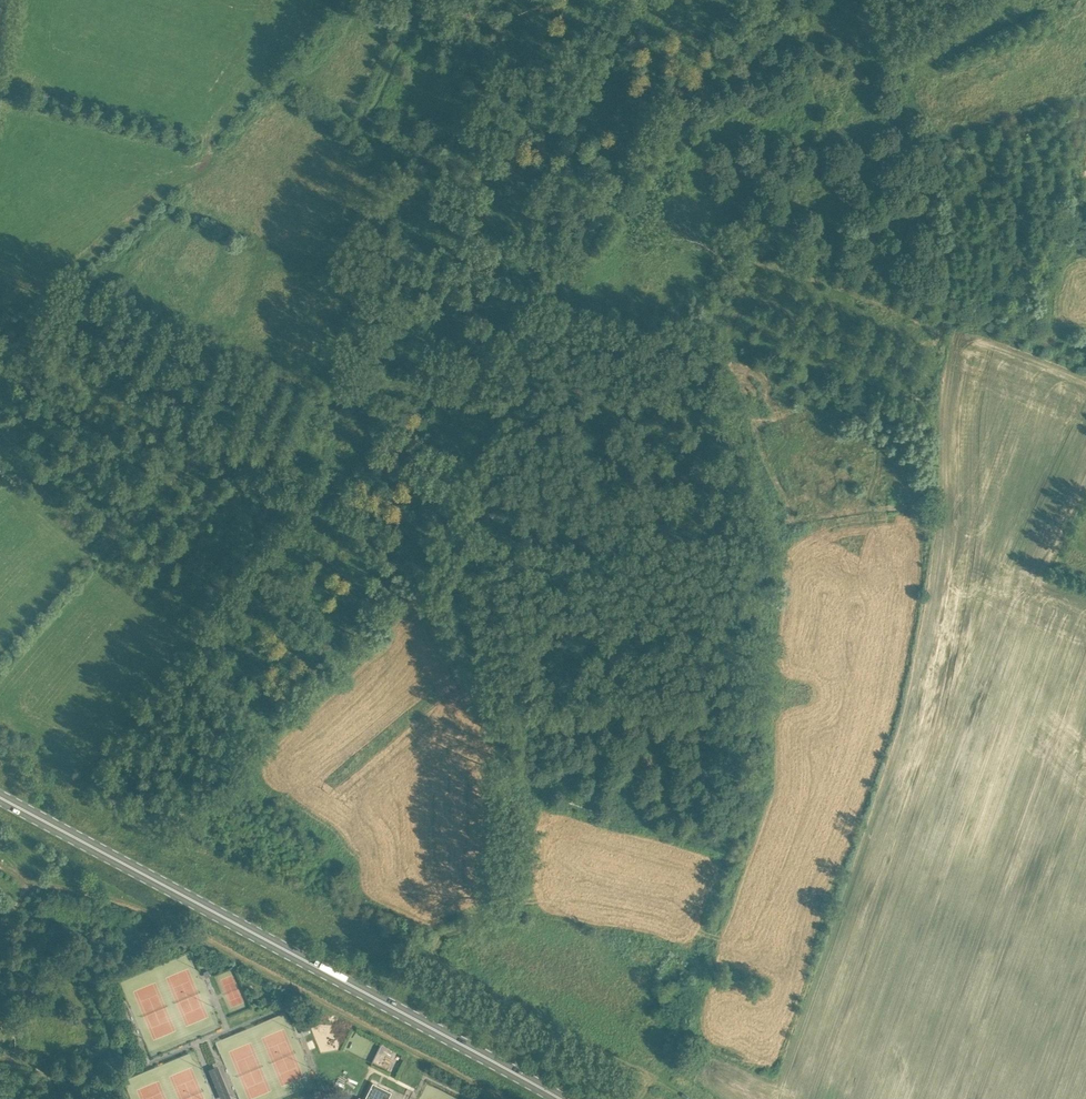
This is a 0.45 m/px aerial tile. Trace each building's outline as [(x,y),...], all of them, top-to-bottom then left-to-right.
[(382,1045),(374,1061),(382,1065),(387,1068),(395,1052),(390,1049),(382,1045)] [(392,1092),(373,1083),(365,1098),(389,1098),(392,1092)]
